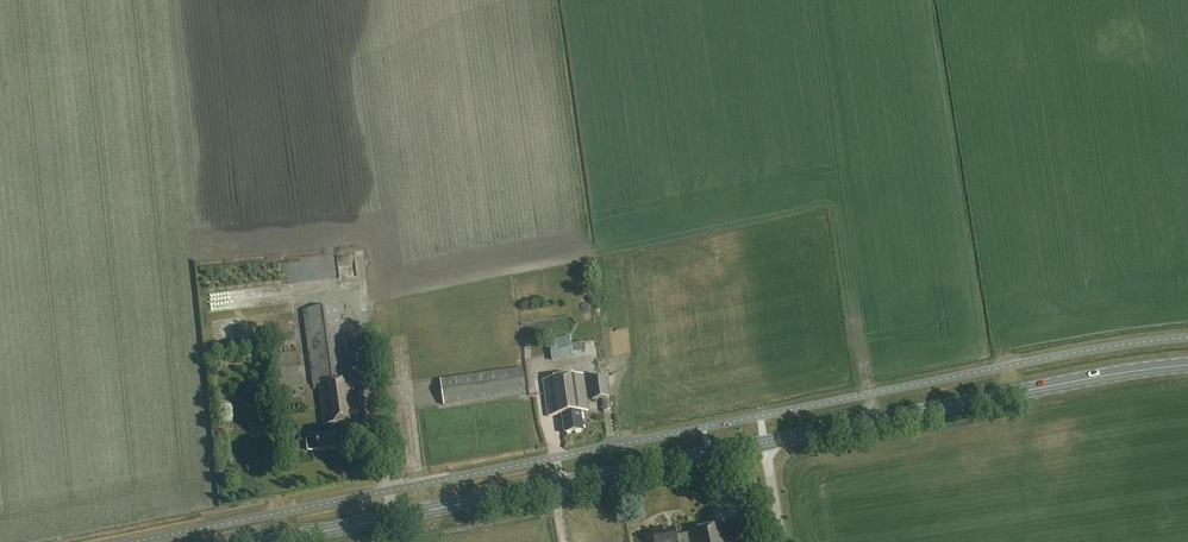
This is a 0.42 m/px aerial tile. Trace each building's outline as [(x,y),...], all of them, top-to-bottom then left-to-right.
[(322,264),(322,277),(334,277),(335,264),(322,264)] [(346,289),(347,284),(354,284),(354,280),(340,279),(340,289),(346,289)] [(289,290),(274,292),(277,307),(291,304),(289,290)] [(354,380),(343,305),(303,310),(314,386),(316,386),(323,437),(306,439),(304,441),(305,450),(307,452),(316,451),(337,448),(335,435),(334,435),(333,425),(358,422),(352,380),(354,380)] [(549,340),(552,360),(574,357),(571,337),(549,340)] [(535,342),(537,357),(544,357),(542,342),(535,342)] [(277,355),(282,389),(305,386),(300,352),(277,355)] [(522,368),(440,380),(443,405),(526,393),(522,368)] [(562,414),(565,433),(584,431),(581,412),(587,411),(582,375),(544,380),(549,416),(562,414)] [(590,378),(592,399),(610,396),(607,376),(590,378)] [(611,412),(609,399),(602,400),(604,413),(611,412)] [(366,409),(359,410),(361,421),(368,420),(366,409)] [(740,541),(757,541),(752,519),(736,523),(740,541)] [(725,525),(688,532),(676,535),(675,527),(652,532),(654,541),(729,541),(725,525)]
